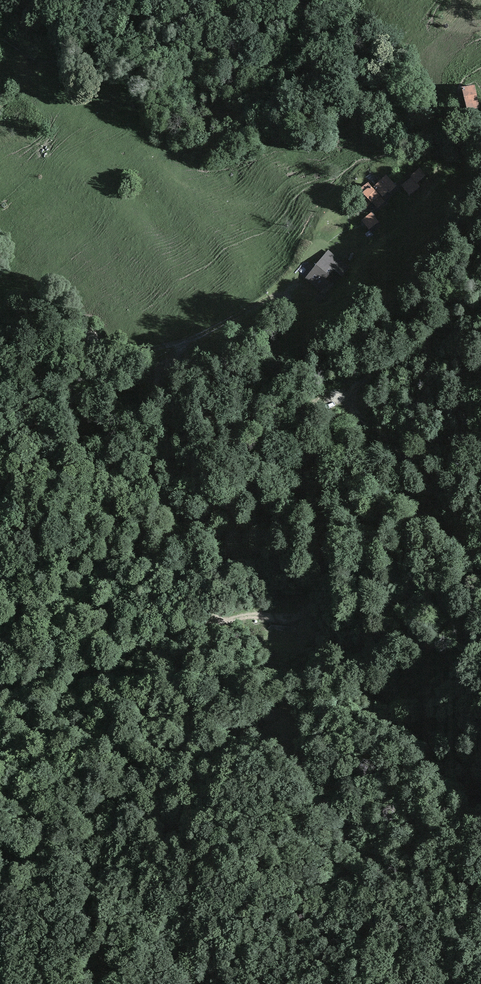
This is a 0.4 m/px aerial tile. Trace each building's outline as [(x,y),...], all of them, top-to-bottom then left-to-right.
[(474,84),(461,87),(466,109),(479,106),(474,84)] [(427,175),(420,168),(410,176),(411,177),(401,186),(409,195),(419,186),(417,184),(427,175)] [(372,187),(368,182),(357,191),(362,196),(359,198),(367,206),(372,202),(377,208),(385,201),(382,199),(388,193),(389,195),(397,187),(386,175),(372,187)] [(381,225),(372,212),(362,219),(371,232),(381,225)] [(351,268),(328,249),(303,279),(320,293),(329,283),(326,281),(328,279),(333,283),(340,275),(343,278),(351,268)] [(273,631),(249,630),(249,637),(273,639),(273,631)]
